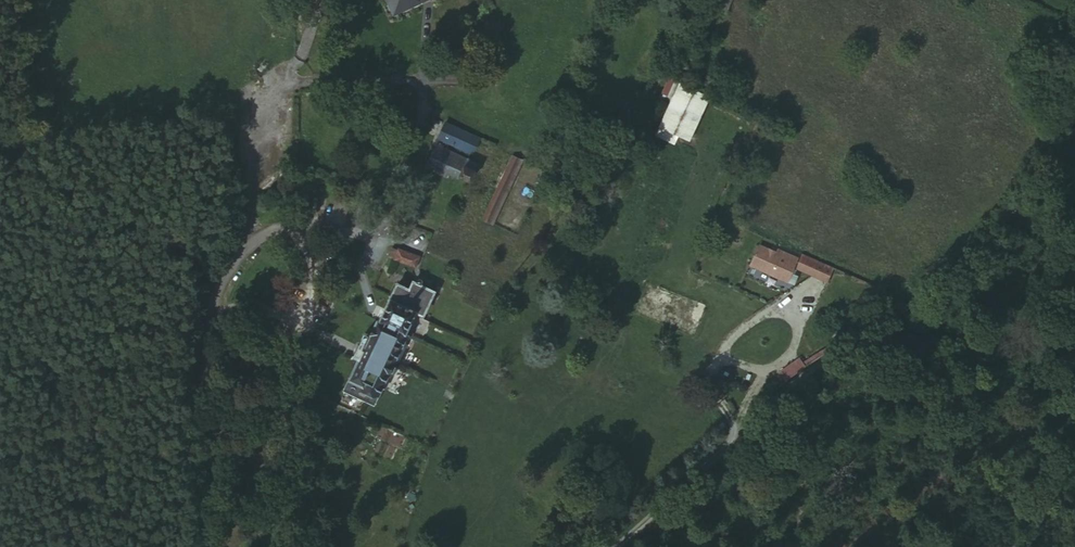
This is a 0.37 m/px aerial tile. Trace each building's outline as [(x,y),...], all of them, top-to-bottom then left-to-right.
[(391,16),(428,0),(384,0),(391,16)] [(726,12),(732,0),(719,0),(716,7),(726,12)] [(665,91),(659,88),(653,102),(659,104),(665,91)] [(438,127),(431,140),(463,155),(469,142),(438,127)] [(463,155),(431,140),(426,149),(459,163),(463,155)] [(459,163),(426,149),(415,170),(462,193),(472,171),(459,163)] [(494,225),(524,160),(511,154),(481,220),(494,225)] [(395,246),(390,260),(416,268),(421,255),(395,246)] [(775,277),(780,265),(751,251),(745,263),(775,277)] [(909,272),(916,277),(928,266),(937,257),(931,251),(909,272)] [(797,273),(800,264),(792,261),(787,268),(797,273)] [(778,285),(780,281),(775,277),(745,263),(742,269),(773,283),(778,285)] [(780,281),(787,268),(780,265),(775,277),(780,281)] [(390,298),(396,286),(375,274),(369,285),(390,298)] [(409,321),(380,308),(369,329),(364,326),(332,395),(365,411),(409,321)] [(778,371),(785,381),(806,367),(800,357),(778,371)]
